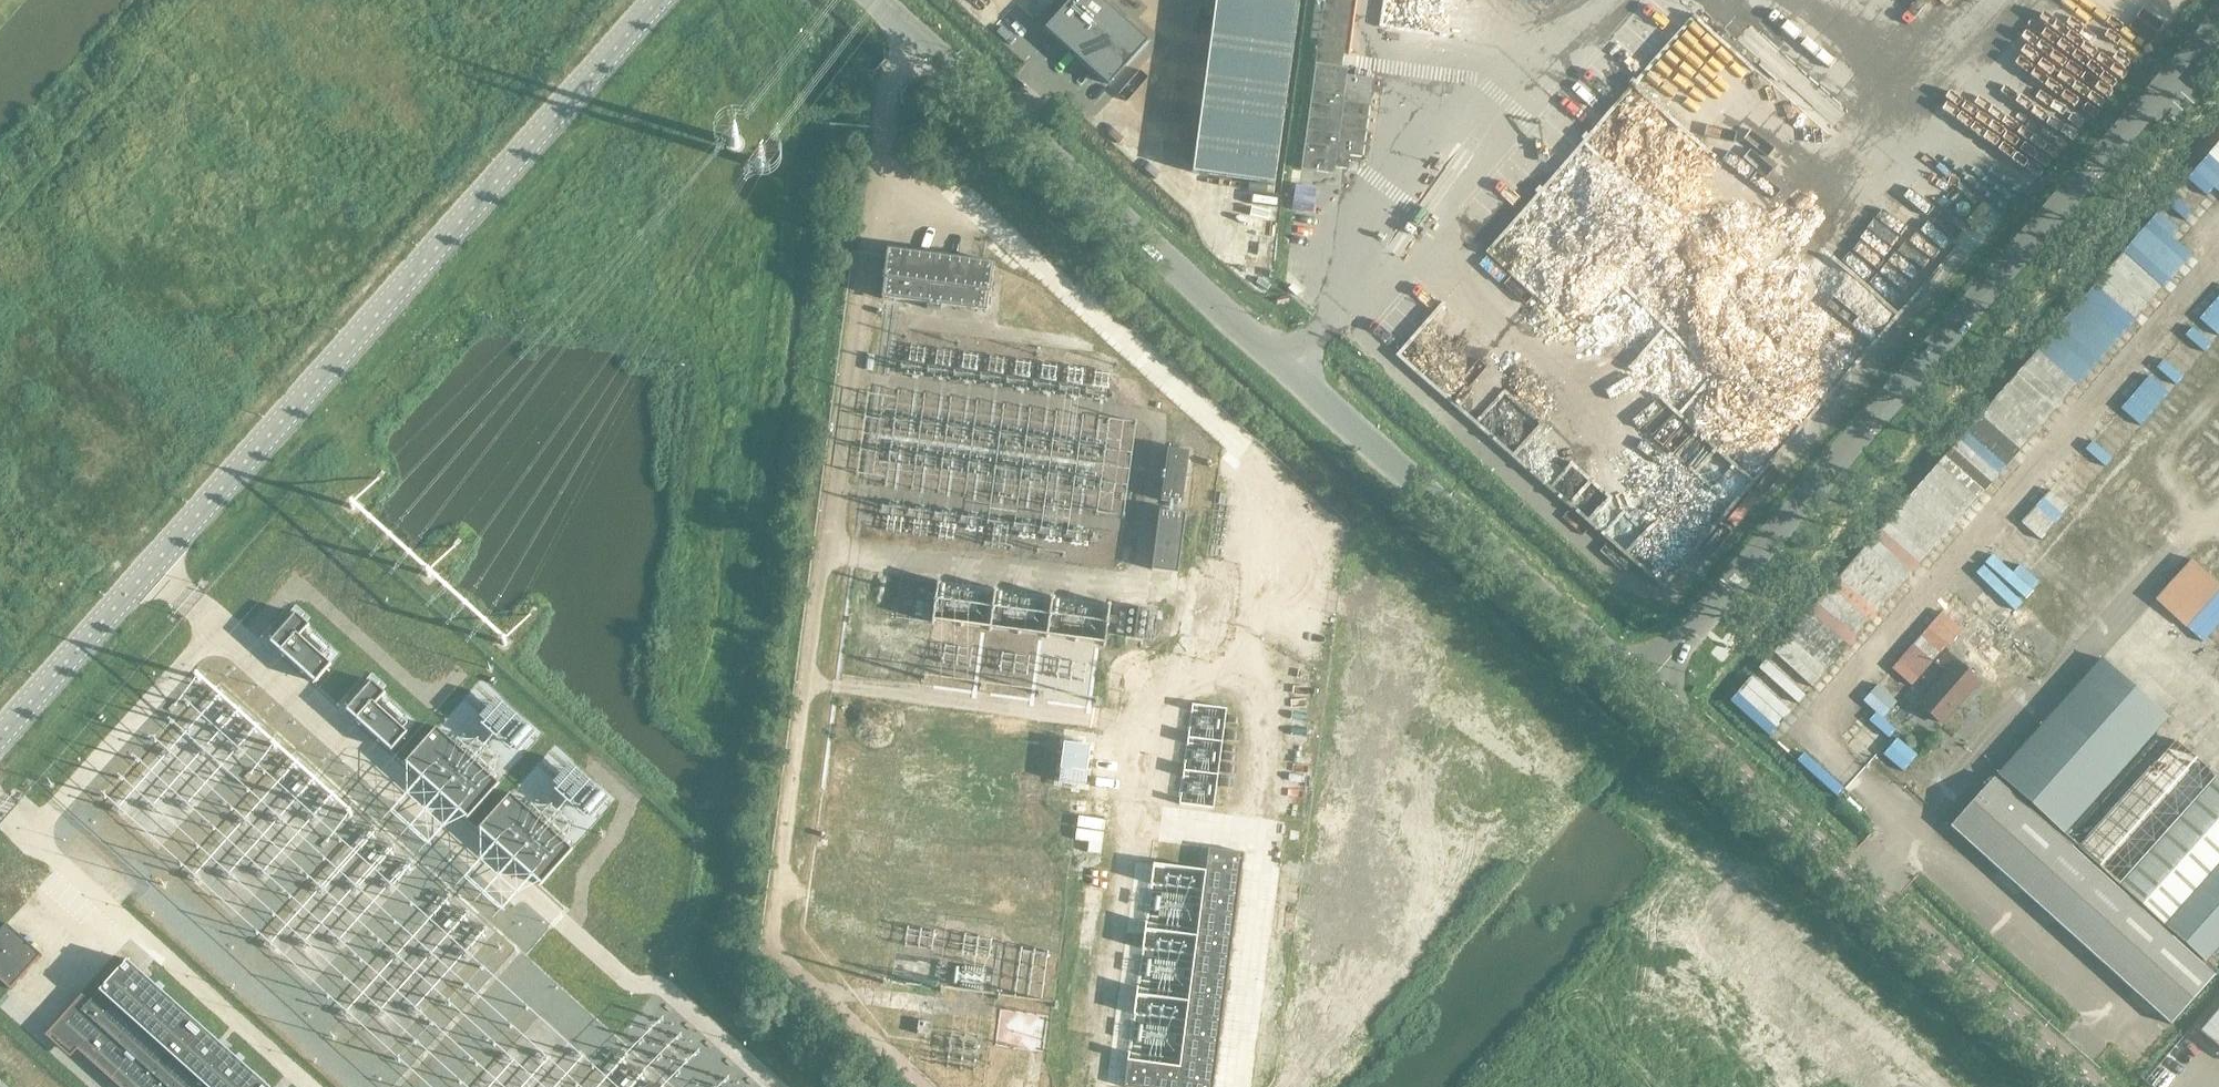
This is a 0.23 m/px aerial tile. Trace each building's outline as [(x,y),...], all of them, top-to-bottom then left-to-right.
[(1046,28),(1109,84),(1148,41),(1102,0),(1071,0),(1046,28)] [(1193,172),(1273,183),(1291,45),(1298,0),(1216,0),(1211,34),(1193,172)] [(1301,168),(1333,173),(1334,167),(1350,169),(1351,162),(1348,162),(1349,156),(1362,158),(1369,105),(1373,78),(1346,74),(1347,68),(1342,67),(1351,0),(1324,0),(1315,63),(1301,168)] [(1698,12),(1626,85),(1758,86),(1758,71),(1698,12)] [(2205,91),(2218,75),(2218,57),(2218,56),(2194,83),(2205,91)] [(1130,97),(1156,97),(1156,81),(1130,82),(1130,97)] [(1738,705),(1773,734),(1889,596),(1901,596),(1901,592),(2099,355),(2112,355),(2125,341),(2125,337),(2178,272),(2178,281),(2199,257),(2166,229),(2187,230),(2209,203),(2209,182),(2218,190),(2218,128),(1738,705)] [(943,256),(887,248),(887,255),(883,280),(885,280),(882,299),(927,304),(927,309),(941,311),(942,306),(987,312),(990,293),(991,294),(995,262),(984,261),(943,256)] [(1995,567),(2006,576),(1979,609),(1955,590),(1866,700),(1876,708),(1848,744),(1870,761),(1898,727),(1885,717),(1906,691),(1946,723),(2005,650),(1991,639),(2041,577),(2029,568),(2218,334),(2218,290),(1995,567)] [(999,318),(1006,318),(1007,303),(1021,304),(1021,296),(1000,294),(999,318)] [(1183,503),(1190,451),(1168,448),(1161,500),(1183,503)] [(1178,573),(1186,512),(1160,509),(1152,567),(1178,573)] [(2218,624),(2218,580),(2194,556),(2156,595),(2203,640),(2218,624)] [(309,625),(296,613),(270,641),(315,682),(331,664),(300,636),(309,625)] [(1949,827),(2177,1019),(2217,971),(2208,963),(2218,950),(2218,773),(2174,735),(2082,844),(2068,832),(2170,712),(2100,654),(1998,774),(1996,772),(1949,827)] [(471,701),(484,703),(469,721),(494,741),(415,724),(396,747),(406,756),(403,759),(537,869),(546,871),(591,817),(610,795),(581,771),(574,780),(570,799),(560,811),(543,807),(545,799),(539,806),(507,800),(516,788),(521,792),(535,723),(477,675),(471,701)] [(385,693),(372,680),(346,709),(391,750),(407,732),(376,704),(385,693)] [(2081,841),(2119,797),(2107,787),(2070,832),(2081,841)] [(1209,848),(1206,870),(1197,936),(1189,1002),(1181,1067),(1127,1060),(1124,1086),(1129,1086),(1212,1086),(1242,852),(1209,848)] [(7,923),(0,931),(0,979),(11,988),(41,953),(7,923)] [(45,1034),(70,1057),(77,1050),(119,1086),(269,1086),(127,960),(99,991),(90,1000),(82,993),(45,1034)] [(2218,1046),(2218,1008),(2201,1030),(2218,1046)]
